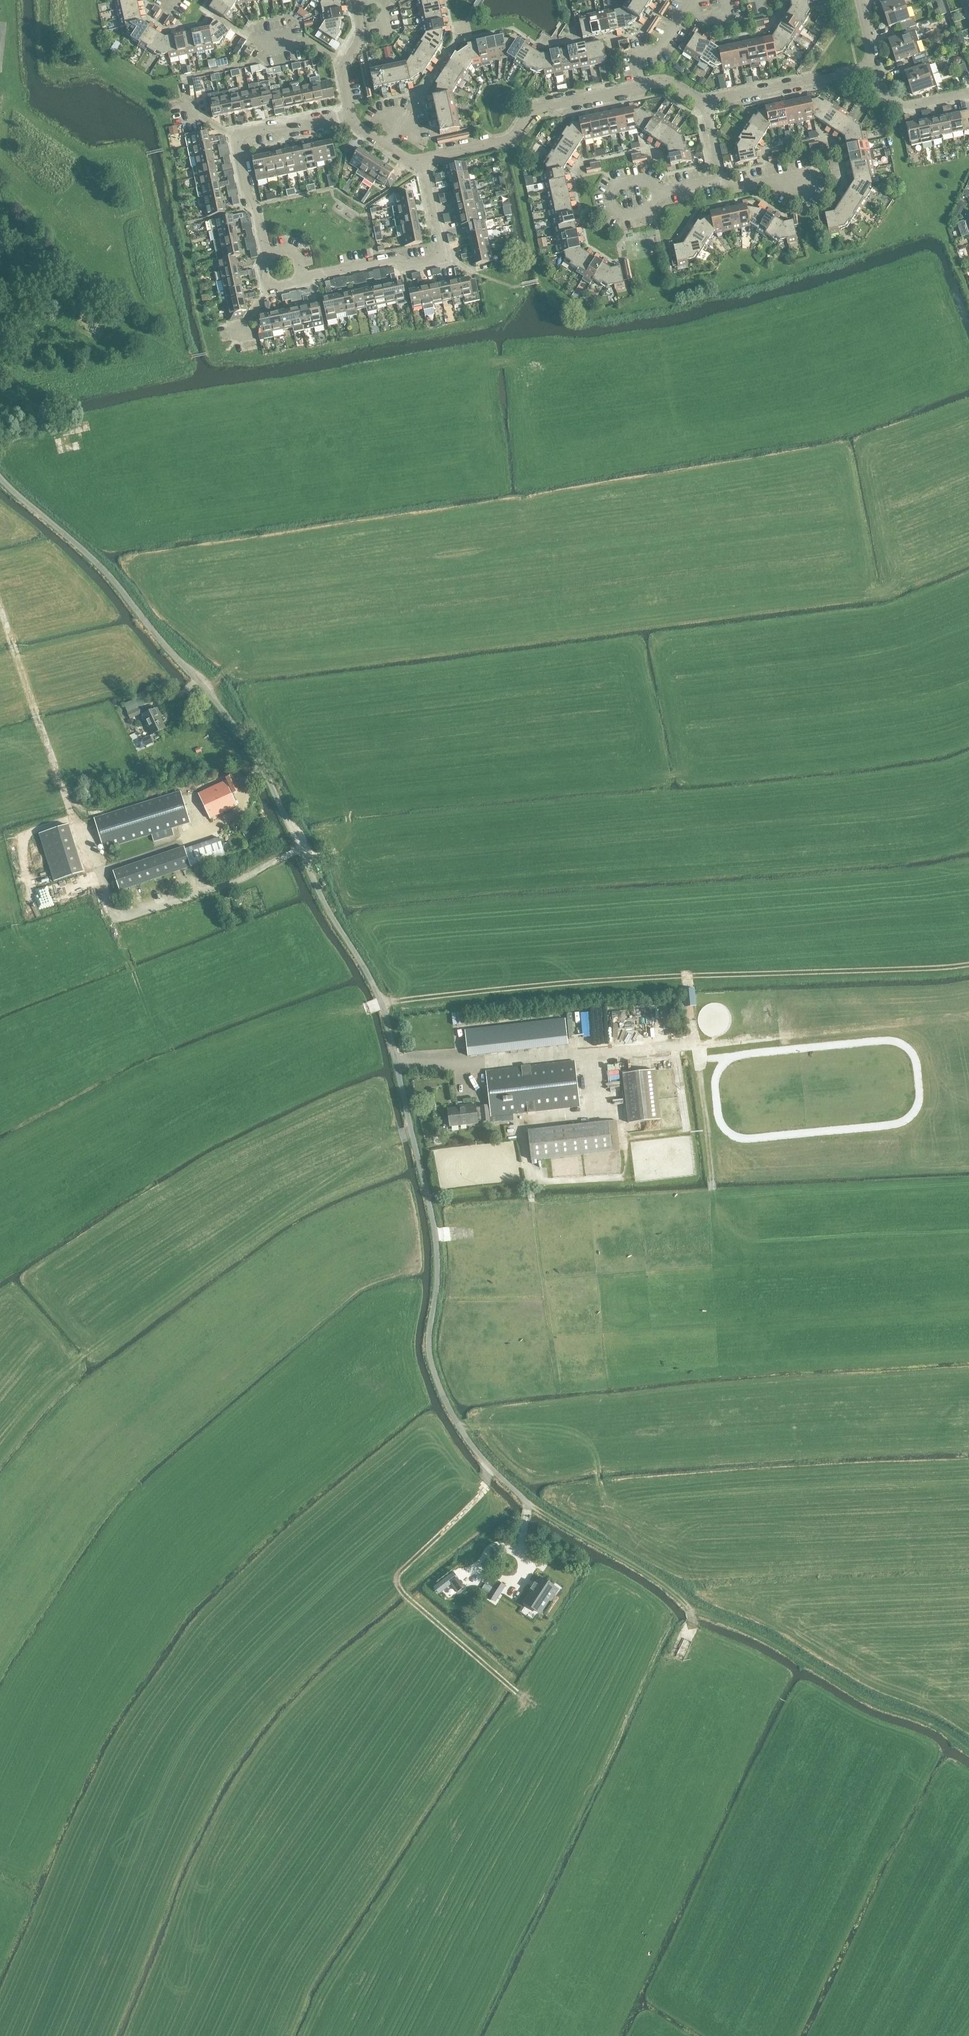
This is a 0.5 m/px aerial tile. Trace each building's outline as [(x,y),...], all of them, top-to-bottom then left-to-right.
[(120,9),(139,5),(139,7),(144,6),(143,2),(138,3),(138,0),(120,0),(115,1),(116,3),(118,3),(120,9)] [(215,0),(210,0),(214,2),(210,8),(226,19),(231,13),(233,14),(234,12),(215,0)] [(215,0),(234,12),(235,11),(233,9),(237,3),(236,0),(215,0)] [(337,0),(324,0),(321,5),(322,12),(320,13),(320,14),(342,10),(342,8),(340,1),(338,1),(337,0)] [(643,26),(645,22),(641,19),(649,8),(650,5),(642,0),(625,0),(621,6),(624,10),(639,19),(638,20),(640,21),(639,23),(643,26)] [(650,5),(649,8),(653,10),(655,7),(651,4),(653,0),(642,0),(650,5)] [(881,4),(885,15),(906,8),(903,0),(894,0),(881,4)] [(440,4),(421,8),(422,16),(442,12),(442,15),(447,14),(446,9),(441,10),(440,6),(440,4)] [(787,15),(805,28),(807,26),(804,24),(808,18),(806,17),(810,11),(808,5),(808,4),(792,7),(788,14),(784,11),(781,14),(786,17),(787,15)] [(139,5),(120,9),(121,16),(119,17),(119,19),(141,14),(141,16),(146,15),(145,11),(140,12),(139,7),(139,5)] [(342,10),(320,14),(321,17),(323,16),(325,23),(341,19),(342,20),(344,19),(343,12),(348,11),(347,7),(342,8),(342,10)] [(945,7),(939,9),(941,15),(947,13),(945,7)] [(906,8),(885,15),(889,27),(900,23),(902,29),(915,24),(913,18),(910,19),(906,8)] [(618,36),(620,36),(622,36),(621,31),(619,31),(614,9),(612,10),(613,12),(606,13),(610,33),(617,31),(618,36)] [(628,26),(633,23),(638,20),(639,19),(624,10),(617,11),(616,9),(614,9),(619,31),(621,31),(628,29),(628,26)] [(422,16),(424,25),(444,21),(444,23),(449,22),(448,18),(443,19),(442,15),(442,12),(422,16)] [(588,17),(593,37),(602,35),(597,13),(595,13),(595,16),(588,17)] [(597,13),(602,35),(610,33),(606,13),(599,15),(599,13),(597,13)] [(122,20),(123,27),(143,23),(141,16),(141,14),(119,19),(120,21),(122,20)] [(786,17),(783,21),(782,23),(798,34),(802,28),(804,29),(805,28),(787,15),(786,17)] [(583,39),(592,37),(593,37),(588,17),(581,19),(581,16),(579,17),(579,19),(580,24),(583,39)] [(817,22),(826,28),(829,23),(820,17),(817,22)] [(781,25),(778,29),(777,31),(795,43),(797,41),(795,39),(798,34),(782,23),(783,21),(779,18),(776,22),(781,25)] [(325,23),(319,31),(324,34),(321,40),(331,47),(335,41),(336,42),(342,33),(339,32),(342,20),(341,19),(325,23)] [(213,45),(220,43),(223,38),(226,39),(230,33),(232,35),(233,33),(215,20),(210,28),(213,45)] [(444,21),(424,25),(426,34),(443,31),(445,30),(446,32),(451,31),(450,27),(445,28),(444,23),(444,21)] [(136,45),(138,47),(150,28),(152,29),(155,25),(151,22),(148,27),(143,23),(123,27),(126,27),(128,33),(133,37),(132,39),(138,43),(136,45)] [(915,24),(902,29),(904,35),(888,40),(892,51),(917,42),(919,42),(915,32),(918,31),(915,24)] [(215,50),(213,45),(210,28),(203,30),(202,25),(198,26),(199,31),(201,30),(205,50),(212,48),(212,51),(215,50)] [(776,32),(772,38),(775,55),(776,55),(782,53),(786,48),(788,49),(792,43),(794,44),(795,43),(777,31),(778,29),(774,26),(771,30),(776,32)] [(159,27),(156,32),(158,33),(146,51),(147,52),(149,50),(155,55),(157,52),(162,56),(169,54),(169,57),(170,57),(165,38),(160,34),(163,30),(159,27)] [(198,51),(205,50),(201,30),(199,31),(194,32),(193,27),(189,28),(190,33),(192,32),(197,54),(199,53),(198,51)] [(158,33),(156,32),(152,29),(150,28),(138,47),(140,48),(141,46),(147,49),(145,51),(146,51),(158,33)] [(180,29),(181,35),(183,34),(187,53),(194,52),(195,54),(197,54),(192,32),(190,33),(185,34),(184,28),(180,29)] [(687,52),(693,56),(704,40),(702,38),(696,34),(698,30),(694,28),(692,32),(696,34),(693,39),(684,53),(686,54),(687,52)] [(171,31),(172,37),(174,36),(179,58),(181,57),(181,55),(187,53),(183,34),(181,35),(177,36),(175,30),(171,31)] [(426,34),(421,42),(438,52),(443,44),(441,43),(443,31),(426,34)] [(505,32),(500,33),(501,38),(497,39),(495,39),(499,61),(501,60),(501,58),(507,57),(504,40),(505,40),(504,37),(506,37),(505,32)] [(486,41),(490,60),(496,59),(497,61),(499,61),(495,39),(497,39),(496,34),(491,35),(492,40),(488,41),(486,41)] [(702,38),(704,40),(693,56),(699,60),(698,62),(699,63),(711,45),(709,43),(706,41),(708,37),(704,34),(702,38)] [(763,40),(765,40),(764,35),(760,36),(761,41),(756,42),(754,42),(758,61),(765,60),(766,62),(768,62),(763,40)] [(174,36),(172,37),(165,38),(170,57),(176,56),(177,58),(179,58),(174,36)] [(487,36),(483,36),(484,42),(479,42),(477,43),(482,65),(484,64),(483,62),(490,60),(486,41),(488,41),(487,36)] [(475,43),(468,45),(468,48),(469,47),(472,64),(479,63),(480,65),(482,65),(477,43),(479,42),(478,37),(474,38),(475,43)] [(752,42),(748,43),(745,44),(750,65),(752,65),(752,63),(758,61),(754,42),(756,42),(755,37),(751,37),(752,42)] [(748,43),(747,38),(742,39),(743,44),(739,45),(737,46),(741,65),(747,63),(748,66),(750,65),(745,44),(748,43)] [(772,38),(765,40),(763,40),(768,62),(770,61),(769,59),(776,57),(776,55),(775,55),(772,38)] [(526,45),(514,64),(516,65),(517,63),(522,66),(533,50),(531,49),(528,46),(530,42),(527,39),(524,44),(526,45)] [(631,50),(628,39),(617,41),(619,53),(631,50)] [(715,68),(722,66),(723,66),(719,49),(713,46),(716,42),(712,39),(709,43),(711,45),(699,63),(701,64),(702,62),(709,66),(710,64),(715,68)] [(516,42),(510,41),(505,40),(504,40),(507,57),(513,61),(512,62),(514,64),(526,45),(524,44),(518,40),(516,42)] [(730,47),(728,48),(732,69),(734,69),(734,66),(741,65),(737,46),(739,45),(738,40),(733,41),(734,46),(730,47)] [(594,43),(598,63),(605,61),(606,64),(608,63),(603,41),(594,43)] [(434,58),(438,52),(421,42),(416,49),(433,60),(432,62),(436,65),(438,61),(434,58)] [(730,70),(732,69),(728,48),(730,47),(729,42),(725,43),(726,48),(719,49),(723,66),(722,66),(723,69),(730,67),(730,70)] [(917,42),(892,51),(896,62),(912,57),(914,63),(927,58),(925,52),(920,53),(917,42)] [(585,45),(590,67),(592,67),(591,64),(598,63),(594,43),(585,45)] [(678,49),(684,53),(688,46),(682,43),(678,49)] [(545,74),(541,55),(535,51),(538,47),(534,44),(531,49),(533,50),(522,66),(521,69),(523,70),(524,68),(531,72),(532,69),(538,73),(544,72),(545,74)] [(569,44),(564,45),(565,50),(561,51),(559,51),(563,70),(570,69),(570,71),(572,71),(568,49),(570,49),(569,44)] [(222,45),(218,51),(225,56),(229,49),(222,45)] [(576,47),(581,67),(587,65),(588,68),(590,67),(585,45),(576,47)] [(245,53),(250,56),(255,50),(249,46),(245,53)] [(560,46),(555,47),(557,52),(552,53),(550,53),(555,75),(555,78),(564,76),(563,70),(559,51),(561,51),(560,46)] [(452,59),(451,61),(469,73),(470,71),(469,70),(472,64),(469,47),(468,48),(458,54),(456,53),(452,59)] [(568,49),(572,71),(574,71),(574,68),(581,67),(576,47),(570,49),(568,49)] [(551,48),(547,48),(548,53),(541,55),(545,74),(552,73),(553,75),(555,75),(550,53),(552,53),(551,48)] [(429,66),(432,62),(433,60),(416,49),(411,57),(428,68),(427,69),(431,72),(434,68),(429,66)] [(446,69),(462,79),(466,74),(468,75),(469,73),(451,61),(452,59),(448,56),(445,60),(450,63),(447,67),(446,69)] [(423,76),(427,69),(428,68),(411,57),(407,64),(410,81),(411,81),(421,74),(423,76)] [(927,58),(914,63),(916,68),(905,72),(909,84),(933,75),(927,58)] [(227,59),(218,61),(219,68),(228,66),(227,59)] [(389,68),(393,88),(395,87),(408,84),(409,89),(414,88),(413,83),(411,84),(411,81),(410,81),(407,64),(389,68)] [(441,76),(460,88),(461,86),(459,85),(462,79),(446,69),(447,67),(443,64),(440,68),(445,70),(441,76)] [(965,64),(958,66),(963,79),(968,77),(965,64)] [(190,66),(183,68),(185,75),(192,73),(190,66)] [(277,74),(276,68),(266,70),(268,76),(277,74)] [(396,92),(395,87),(393,88),(389,68),(371,72),(375,92),(384,89),(391,88),(392,93),(396,92)] [(913,95),(933,87),(937,86),(933,75),(909,84),(913,95)] [(460,88),(441,76),(436,84),(438,85),(436,98),(453,95),(456,89),(458,90),(460,88)] [(200,78),(193,79),(196,93),(203,92),(200,78)] [(321,83),(324,100),(335,98),(331,81),(321,83)] [(259,84),(260,90),(264,107),(264,111),(265,111),(265,110),(268,109),(268,111),(274,110),(273,105),(274,105),(271,93),(270,87),(269,82),(259,84)] [(290,84),(291,89),(295,107),(305,105),(301,87),(300,82),(290,84)] [(324,100),(321,83),(311,85),(315,102),(324,100)] [(270,87),(271,93),(274,105),(273,105),(274,110),(274,111),(285,109),(281,91),(280,85),(270,87)] [(301,87),(305,105),(315,102),(311,85),(301,87)] [(229,91),(234,113),(244,111),(240,94),(239,89),(229,91)] [(285,109),(295,107),(291,89),(281,91),(285,109)] [(264,107),(260,90),(250,92),(254,109),(264,107)] [(219,93),(220,98),(224,115),(234,113),(229,91),(219,93)] [(250,92),(240,94),(244,111),(254,109),(250,92)] [(209,95),(210,100),(214,118),(224,115),(220,98),(219,93),(209,95)] [(801,101),(805,120),(806,122),(808,122),(808,119),(814,118),(810,101),(811,101),(810,99),(812,98),(811,93),(807,94),(808,99),(803,100),(801,101)] [(459,112),(458,111),(458,110),(456,110),(453,95),(436,98),(433,98),(433,96),(428,98),(429,102),(434,101),(437,114),(437,116),(459,112)] [(792,102),(796,122),(805,120),(801,101),(803,100),(802,95),(798,96),(799,101),(795,102),(792,102)] [(784,104),(788,124),(796,122),(792,102),(795,102),(793,97),(789,98),(790,103),(786,104),(784,104)] [(775,106),(779,125),(788,124),(784,104),(786,104),(785,99),(780,100),(781,105),(777,106),(775,106)] [(817,100),(811,101),(810,101),(814,118),(822,123),(834,104),(832,103),(831,105),(825,101),(823,103),(817,100)] [(770,127),(778,126),(779,125),(775,106),(777,106),(776,101),(771,101),(773,107),(766,108),(766,111),(767,111),(770,127)] [(624,111),(628,132),(631,132),(630,130),(637,128),(633,111),(634,111),(633,109),(635,108),(634,103),(629,104),(631,109),(626,110),(624,111)] [(829,133),(832,129),(829,127),(840,111),(834,107),(836,105),(834,104),(822,123),(828,126),(825,131),(829,133)] [(622,111),(618,112),(615,113),(619,132),(626,130),(626,133),(628,132),(624,111),(626,110),(625,105),(621,106),(622,111)] [(613,113),(608,114),(606,115),(611,136),(613,136),(613,133),(619,132),(615,113),(618,112),(616,107),(612,108),(613,113)] [(609,137),(611,136),(606,115),(608,114),(607,109),(603,110),(604,115),(600,116),(597,117),(601,136),(608,134),(609,137)] [(644,133),(657,114),(655,113),(653,115),(647,111),(646,114),(640,110),(634,111),(633,111),(637,128),(644,133)] [(595,117),(591,118),(589,118),(593,140),(595,139),(595,137),(601,136),(597,117),(600,116),(599,111),(594,112),(595,117)] [(767,111),(766,111),(760,112),(756,118),(754,116),(750,122),(748,121),(747,123),(765,135),(770,127),(767,111)] [(832,129),(835,131),(837,132),(849,114),(847,113),(846,115),(840,111),(829,127),(832,129)] [(963,132),(968,132),(968,111),(959,113),(963,132)] [(460,128),(458,121),(457,114),(459,114),(459,112),(437,116),(437,114),(431,115),(432,120),(437,119),(439,125),(441,135),(462,130),(462,127),(460,128)] [(644,133),(650,137),(652,138),(663,121),(666,117),(658,112),(657,114),(644,133)] [(580,123),(584,140),(591,138),(591,140),(593,140),(589,118),(591,118),(590,113),(585,114),(587,119),(579,120),(580,123)] [(959,113),(949,116),(953,134),(963,132),(959,113)] [(839,134),(844,138),(866,133),(861,133),(860,127),(854,123),(855,121),(849,117),(850,115),(849,114),(837,132),(835,131),(832,136),(836,138),(839,134)] [(932,119),(931,116),(927,117),(928,120),(932,142),(943,139),(942,136),(938,118),(932,119)] [(949,116),(938,118),(942,136),(953,134),(949,116)] [(924,121),(917,122),(922,144),(932,142),(928,120),(927,117),(923,118),(924,121)] [(654,139),(658,142),(660,143),(672,124),(670,123),(669,125),(663,121),(652,138),(650,137),(647,141),(651,144),(654,139)] [(910,124),(910,121),(905,122),(906,125),(910,143),(911,143),(912,146),(922,144),(917,122),(910,124)] [(561,133),(560,135),(579,147),(584,140),(580,123),(573,124),(570,130),(567,128),(563,134),(561,133)] [(765,135),(747,123),(745,125),(747,126),(744,132),(760,142),(761,141),(765,135)] [(655,146),(659,148),(662,144),(667,148),(678,131),(672,127),(674,125),(672,124),(660,143),(658,142),(655,146)] [(188,148),(210,144),(220,141),(219,137),(215,138),(209,139),(208,130),(185,135),(188,148)] [(741,141),(737,147),(739,153),(736,154),(755,150),(759,144),(763,147),(766,143),(761,141),(760,142),(744,132),(742,130),(740,132),(742,134),(738,140),(741,141)] [(678,131),(667,148),(669,157),(691,152),(690,150),(688,150),(687,143),(684,144),(682,137),(677,134),(679,131),(678,131)] [(867,135),(866,133),(844,138),(846,144),(846,146),(866,142),(864,135),(867,135)] [(557,144),(574,155),(573,156),(577,159),(579,155),(575,153),(579,147),(560,135),(559,137),(561,138),(557,144)] [(322,144),(326,161),(336,159),(333,141),(322,144)] [(848,155),(870,151),(870,148),(867,149),(866,142),(846,146),(846,144),(841,145),(842,149),(847,148),(848,153),(848,155)] [(190,158),(213,153),(210,144),(188,148),(190,158)] [(326,161),(322,144),(312,146),(316,163),(326,161)] [(570,160),(573,156),(574,155),(557,144),(554,150),(552,148),(551,150),(569,162),(570,160)] [(316,163),(312,146),(302,148),(307,169),(317,167),(316,163)] [(307,169),(302,148),(293,150),(297,173),(307,171),(307,169)] [(350,164),(359,170),(369,155),(360,149),(350,164)] [(297,173),(293,150),(283,152),(287,175),(297,173)] [(568,164),(572,167),(575,163),(570,160),(569,162),(551,150),(549,152),(551,153),(547,159),(550,161),(546,166),(547,173),(548,173),(564,170),(568,164)] [(755,150),(736,154),(737,161),(735,162),(736,164),(738,164),(757,160),(755,150)] [(850,164),(870,160),(868,153),(871,153),(870,151),(848,155),(848,153),(843,154),(844,158),(849,157),(850,162),(850,164)] [(287,175),(283,152),(273,154),(278,177),(287,175)] [(671,166),(691,162),(689,155),(691,154),(691,152),(669,157),(671,163),(666,164),(667,169),(672,168),(671,166)] [(197,167),(215,163),(213,153),(190,158),(192,168),(197,167)] [(278,177),(273,154),(263,156),(268,179),(278,177)] [(369,155),(359,170),(356,174),(365,179),(377,160),(369,155)] [(263,156),(252,158),(257,182),(268,179),(263,156)] [(373,185),(376,181),(386,166),(377,160),(365,179),(373,185)] [(871,166),(870,160),(850,164),(850,162),(845,163),(846,167),(851,166),(852,171),(852,173),(874,168),(873,166),(871,166)] [(469,173),(466,162),(456,164),(455,162),(444,164),(446,173),(441,174),(442,178),(451,176),(469,173)] [(215,163),(197,167),(199,177),(217,173),(215,163)] [(394,172),(386,166),(376,181),(385,187),(386,185),(391,188),(397,178),(392,175),(394,172)] [(852,171),(846,172),(847,176),(853,175),(854,182),(873,178),(872,171),(874,170),(874,168),(852,173),(852,171)] [(544,181),(544,183),(566,179),(565,177),(564,170),(548,173),(547,173),(545,173),(546,181),(544,181)] [(196,188),(219,183),(217,173),(199,177),(194,178),(196,188)] [(451,176),(453,186),(471,183),(469,173),(451,176)] [(547,185),(549,192),(568,188),(567,185),(566,181),(571,180),(571,175),(565,177),(566,179),(544,183),(545,185),(547,185)] [(846,184),(845,186),(843,188),(848,191),(849,189),(868,201),(869,199),(867,198),(871,192),(869,190),(872,185),(871,179),(873,178),(854,182),(850,187),(846,184)] [(204,197),(221,193),(220,188),(226,187),(226,186),(230,185),(229,181),(219,183),(196,188),(199,198),(204,197)] [(476,181),(471,183),(453,186),(456,196),(478,191),(476,181)] [(573,189),(573,186),(572,184),(567,185),(568,188),(549,192),(550,198),(548,199),(548,201),(570,196),(569,194),(568,190),(573,189)] [(849,189),(848,191),(845,195),(844,197),(861,208),(865,202),(867,203),(868,201),(849,189)] [(456,196),(458,206),(475,202),(480,201),(478,191),(456,196)] [(845,195),(841,192),(838,196),(843,199),(840,202),(839,204),(858,216),(859,215),(857,213),(861,208),(844,197),(845,195)] [(221,193),(204,197),(206,207),(223,203),(221,193)] [(397,206),(415,203),(413,193),(395,196),(397,206)] [(574,193),(569,194),(570,196),(548,201),(549,203),(551,203),(552,209),(572,205),(571,203),(570,199),(575,197),(574,193)] [(743,226),(750,225),(747,208),(746,206),(748,205),(747,200),(743,201),(744,206),(739,207),(737,208),(742,229),(744,229),(743,226)] [(836,200),(834,203),(838,206),(834,212),(838,231),(839,231),(838,228),(845,227),(848,222),(851,223),(855,217),(857,218),(858,216),(839,204),(840,202),(836,200)] [(477,212),(475,202),(458,206),(460,216),(477,212)] [(551,217),(552,218),(573,214),(573,212),(572,207),(577,206),(576,202),(571,203),(572,205),(552,209),(554,216),(551,217)] [(735,208),(731,209),(728,209),(733,229),(739,227),(740,230),(742,229),(737,208),(739,207),(738,202),(734,203),(735,208)] [(206,207),(208,217),(225,214),(223,203),(206,207)] [(399,216),(417,213),(415,203),(397,206),(399,216)] [(726,210),(722,211),(720,211),(725,233),(726,232),(726,230),(733,229),(728,209),(731,209),(729,204),(725,205),(726,210)] [(710,213),(711,216),(715,233),(722,231),(722,233),(725,233),(720,211),(722,211),(721,206),(716,207),(717,212),(710,213)] [(759,210),(747,208),(750,225),(756,229),(755,231),(757,232),(758,230),(768,213),(766,212),(761,208),(759,210)] [(764,237),(776,218),(778,220),(781,215),(777,213),(774,217),(770,215),(773,210),(769,208),(766,212),(768,213),(758,230),(764,234),(762,236),(764,237)] [(575,223),(575,221),(574,216),(579,215),(578,211),(573,212),(573,214),(552,218),(552,221),(555,220),(556,227),(575,223)] [(462,226),(468,225),(479,222),(477,212),(460,216),(462,226)] [(838,231),(834,212),(825,214),(829,234),(830,233),(830,236),(832,235),(832,233),(838,231)] [(401,226),(419,223),(417,213),(399,216),(394,217),(396,227),(401,226)] [(243,219),(242,214),(210,221),(212,231),(235,227),(234,221),(239,220),(239,219),(243,219)] [(968,235),(968,214),(965,222),(964,221),(957,224),(962,237),(968,235)] [(793,221),(784,223),(788,242),(795,241),(795,243),(797,243),(797,241),(797,240),(794,226),(793,221),(798,220),(797,215),(792,216),(793,221)] [(711,238),(715,233),(711,216),(701,223),(698,221),(695,228),(693,229),(710,240),(712,242),(713,240),(711,238)] [(784,223),(778,220),(776,218),(764,237),(766,238),(767,236),(773,240),(775,238),(781,241),(787,240),(788,243),(788,242),(784,223)] [(555,234),(556,236),(577,232),(577,229),(576,225),(581,224),(580,219),(575,221),(575,223),(556,227),(558,234),(555,234)] [(485,221),(479,222),(468,225),(470,235),(487,231),(485,221)] [(403,236),(421,233),(419,223),(401,226),(403,236)] [(692,231),(690,235),(689,237),(707,249),(708,247),(706,246),(710,240),(693,229),(695,228),(690,225),(688,228),(692,231)] [(214,241),(237,236),(235,227),(212,231),(214,241)] [(558,238),(560,244),(579,240),(579,238),(578,234),(583,233),(582,228),(577,229),(577,232),(556,236),(556,238),(558,238)] [(470,235),(472,245),(489,241),(487,231),(470,235)] [(687,239),(683,244),(687,261),(694,260),(697,254),(700,256),(704,249),(706,251),(707,249),(689,237),(690,235),(685,232),(683,236),(687,239)] [(403,236),(405,247),(423,243),(421,233),(403,236)] [(214,241),(216,251),(239,246),(237,236),(214,241)] [(562,254),(565,253),(581,249),(580,243),(585,242),(584,237),(579,238),(579,240),(560,244),(562,254)] [(492,251),(489,241),(472,245),(474,253),(474,255),(492,251)] [(674,246),(673,242),(668,243),(669,248),(674,247),(675,251),(675,252),(670,253),(673,267),(678,265),(679,268),(681,268),(680,263),(687,261),(683,244),(674,246)] [(216,251),(218,261),(224,260),(236,258),(242,257),(239,246),(216,251)] [(591,256),(593,251),(590,249),(587,253),(581,249),(565,253),(566,260),(572,263),(570,266),(576,270),(575,272),(577,273),(589,254),(591,256)] [(474,253),(468,254),(469,258),(475,257),(476,265),(494,261),(492,251),(474,255),(474,253)] [(594,258),(591,256),(589,254),(577,273),(578,274),(580,272),(585,276),(596,259),(598,260),(601,256),(597,254),(594,258)] [(218,261),(220,271),(238,268),(236,258),(224,260),(218,261)] [(552,258),(545,259),(547,266),(553,264),(552,258)] [(590,281),(592,283),(604,264),(602,263),(598,260),(596,259),(585,276),(591,279),(590,281)] [(602,263),(604,264),(592,283),(594,284),(595,282),(601,286),(603,283),(608,287),(615,286),(615,288),(616,288),(611,269),(606,265),(608,261),(605,259),(602,263)] [(621,267),(611,269),(616,288),(623,287),(623,289),(625,289),(625,286),(621,267)] [(220,271),(223,281),(240,277),(249,275),(248,271),(244,272),(239,273),(238,268),(220,271)] [(391,275),(393,284),(397,302),(397,306),(408,303),(403,282),(397,283),(396,279),(395,274),(391,275)] [(456,275),(457,281),(459,281),(463,298),(464,304),(480,300),(479,292),(473,293),(470,278),(462,280),(460,274),(456,275)] [(223,281),(225,291),(242,287),(240,277),(223,281)] [(419,289),(423,306),(424,310),(434,308),(433,304),(429,287),(424,288),(422,279),(418,280),(420,289),(419,289)] [(460,299),(463,298),(459,281),(457,281),(449,283),(453,300),(454,306),(461,305),(460,299)] [(449,283),(439,285),(443,302),(453,300),(449,283)] [(393,284),(383,286),(387,304),(397,302),(393,284)] [(433,304),(443,302),(439,285),(429,287),(433,304)] [(387,304),(383,286),(373,288),(377,306),(387,304)] [(244,297),(244,295),(242,287),(225,291),(227,301),(244,297)] [(322,296),(323,299),(327,321),(338,319),(337,314),(332,292),(331,287),(327,288),(328,292),(326,295),(322,296)] [(377,306),(373,288),(363,291),(367,308),(377,306)] [(413,309),(423,306),(419,289),(409,291),(413,309)] [(332,292),(337,314),(347,312),(343,295),(342,290),(332,292)] [(363,291),(353,293),(357,310),(367,308),(363,291)] [(358,315),(357,310),(353,293),(343,295),(347,312),(348,317),(358,315)] [(249,294),(244,295),(244,297),(227,301),(231,321),(244,318),(247,313),(245,300),(250,298),(249,294)] [(320,304),(309,306),(313,324),(323,321),(320,304)] [(314,328),(313,324),(309,306),(299,308),(304,330),(314,328)] [(274,337),(273,332),(270,314),(272,314),(270,308),(266,309),(267,315),(259,317),(264,339),(274,337)] [(304,330),(299,308),(289,310),(293,328),(294,332),(304,330)] [(293,328),(289,310),(279,312),(283,330),(293,328)] [(279,312),(272,314),(270,314),(273,332),(283,330),(279,312)] [(142,713),(139,708),(128,713),(130,718),(142,713)] [(158,708),(143,715),(152,735),(166,728),(160,715),(161,715),(158,708)] [(150,736),(143,739),(146,746),(153,742),(150,736)] [(194,796),(206,820),(237,806),(232,795),(241,790),(234,775),(224,780),(225,781),(194,796)] [(177,793),(90,819),(100,850),(186,824),(177,793)] [(67,825),(39,834),(53,879),(82,870),(67,825)] [(223,853),(218,838),(185,850),(184,847),(113,871),(120,891),(151,878),(223,853)] [(44,898),(42,887),(31,890),(35,909),(45,906),(43,899),(44,898)] [(465,1030),(467,1047),(468,1056),(558,1045),(555,1019),(465,1030)] [(575,1061),(486,1071),(491,1116),(517,1113),(580,1105),(575,1061)] [(655,1071),(623,1075),(629,1123),(661,1120),(655,1071)] [(464,1107),(458,1107),(448,1108),(450,1126),(478,1123),(478,1121),(483,1120),(483,1121),(490,1120),(488,1105),(481,1106),(481,1107),(477,1107),(476,1104),(464,1105),(464,1107)] [(608,1121),(529,1130),(532,1160),(612,1150),(608,1121)] [(551,1591),(554,1586),(540,1577),(536,1583),(535,1583),(536,1584),(535,1586),(534,1585),(531,1589),(531,1590),(532,1590),(526,1599),(533,1603),(531,1606),(541,1613),(549,1600),(554,1593),(551,1591)] [(497,1593),(503,1582),(499,1580),(493,1590),(497,1593)]
